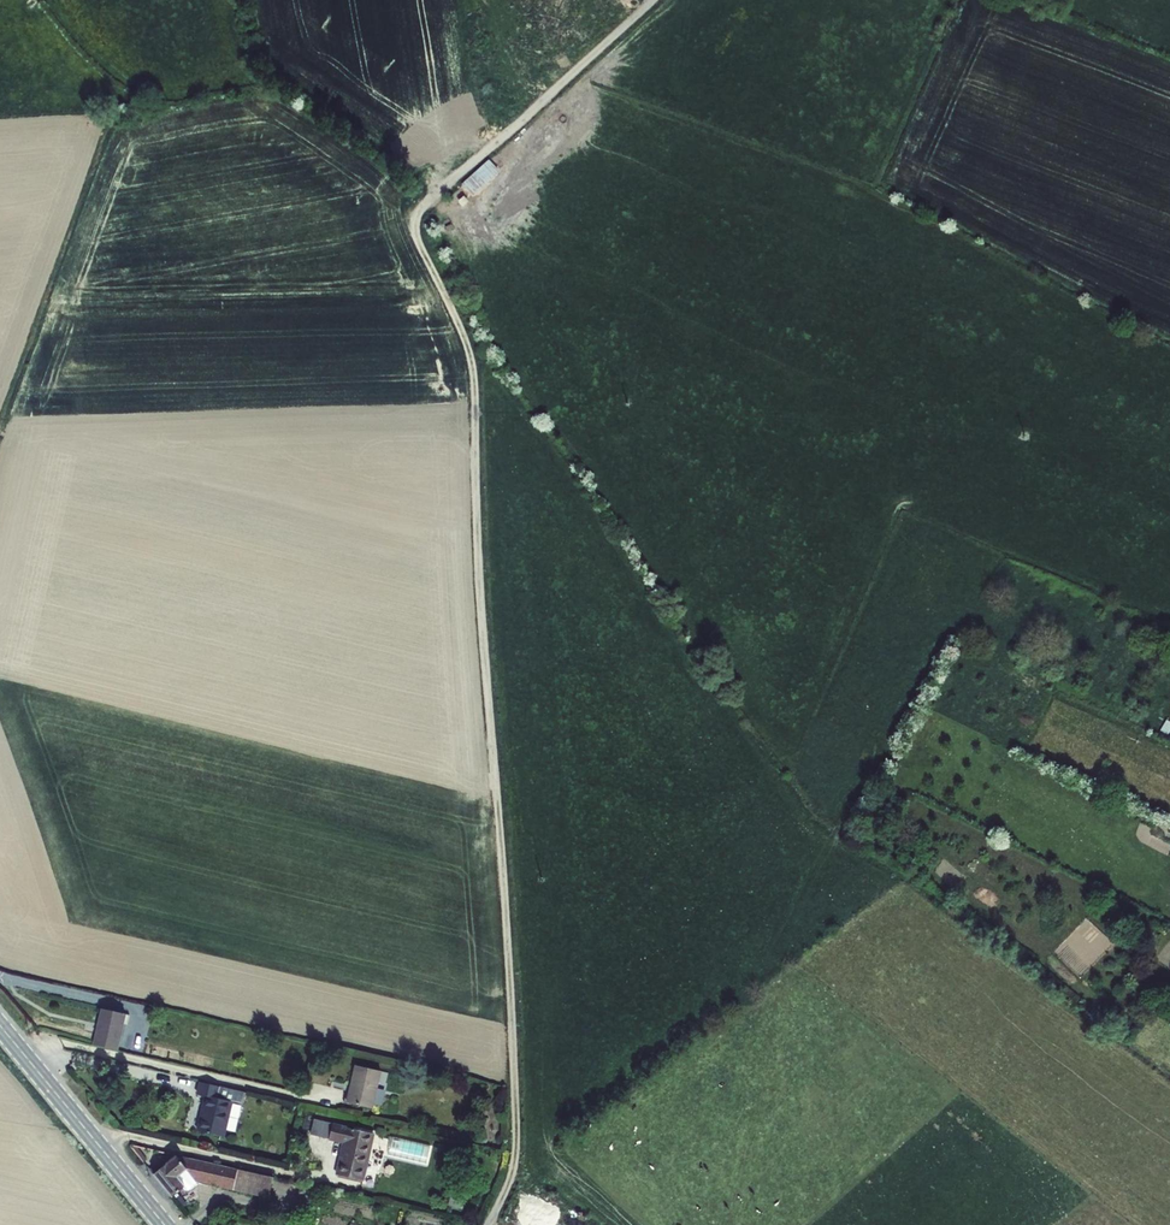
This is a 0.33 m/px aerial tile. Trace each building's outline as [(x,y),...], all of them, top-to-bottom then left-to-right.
[(473,193),(501,170),(491,158),(463,180),(473,193)] [(132,1011),(109,1006),(105,1026),(101,1025),(97,1041),(123,1047),(132,1011)] [(385,1070),(360,1064),(352,1101),(377,1107),(385,1070)] [(245,1092),(200,1082),(197,1094),(206,1096),(198,1130),(225,1137),(233,1101),(242,1104),(245,1092)] [(310,1136),(327,1140),(331,1125),(314,1121),(310,1136)] [(372,1135),(331,1125),(327,1140),(342,1143),(334,1176),(361,1182),(372,1135)] [(430,1147),(392,1139),(388,1157),(426,1165),(430,1147)] [(273,1177),(177,1154),(167,1163),(165,1160),(151,1171),(172,1197),(187,1185),(190,1190),(199,1182),(268,1199),(273,1177)] [(469,1196),(457,1193),(454,1202),(466,1206),(469,1196)]
